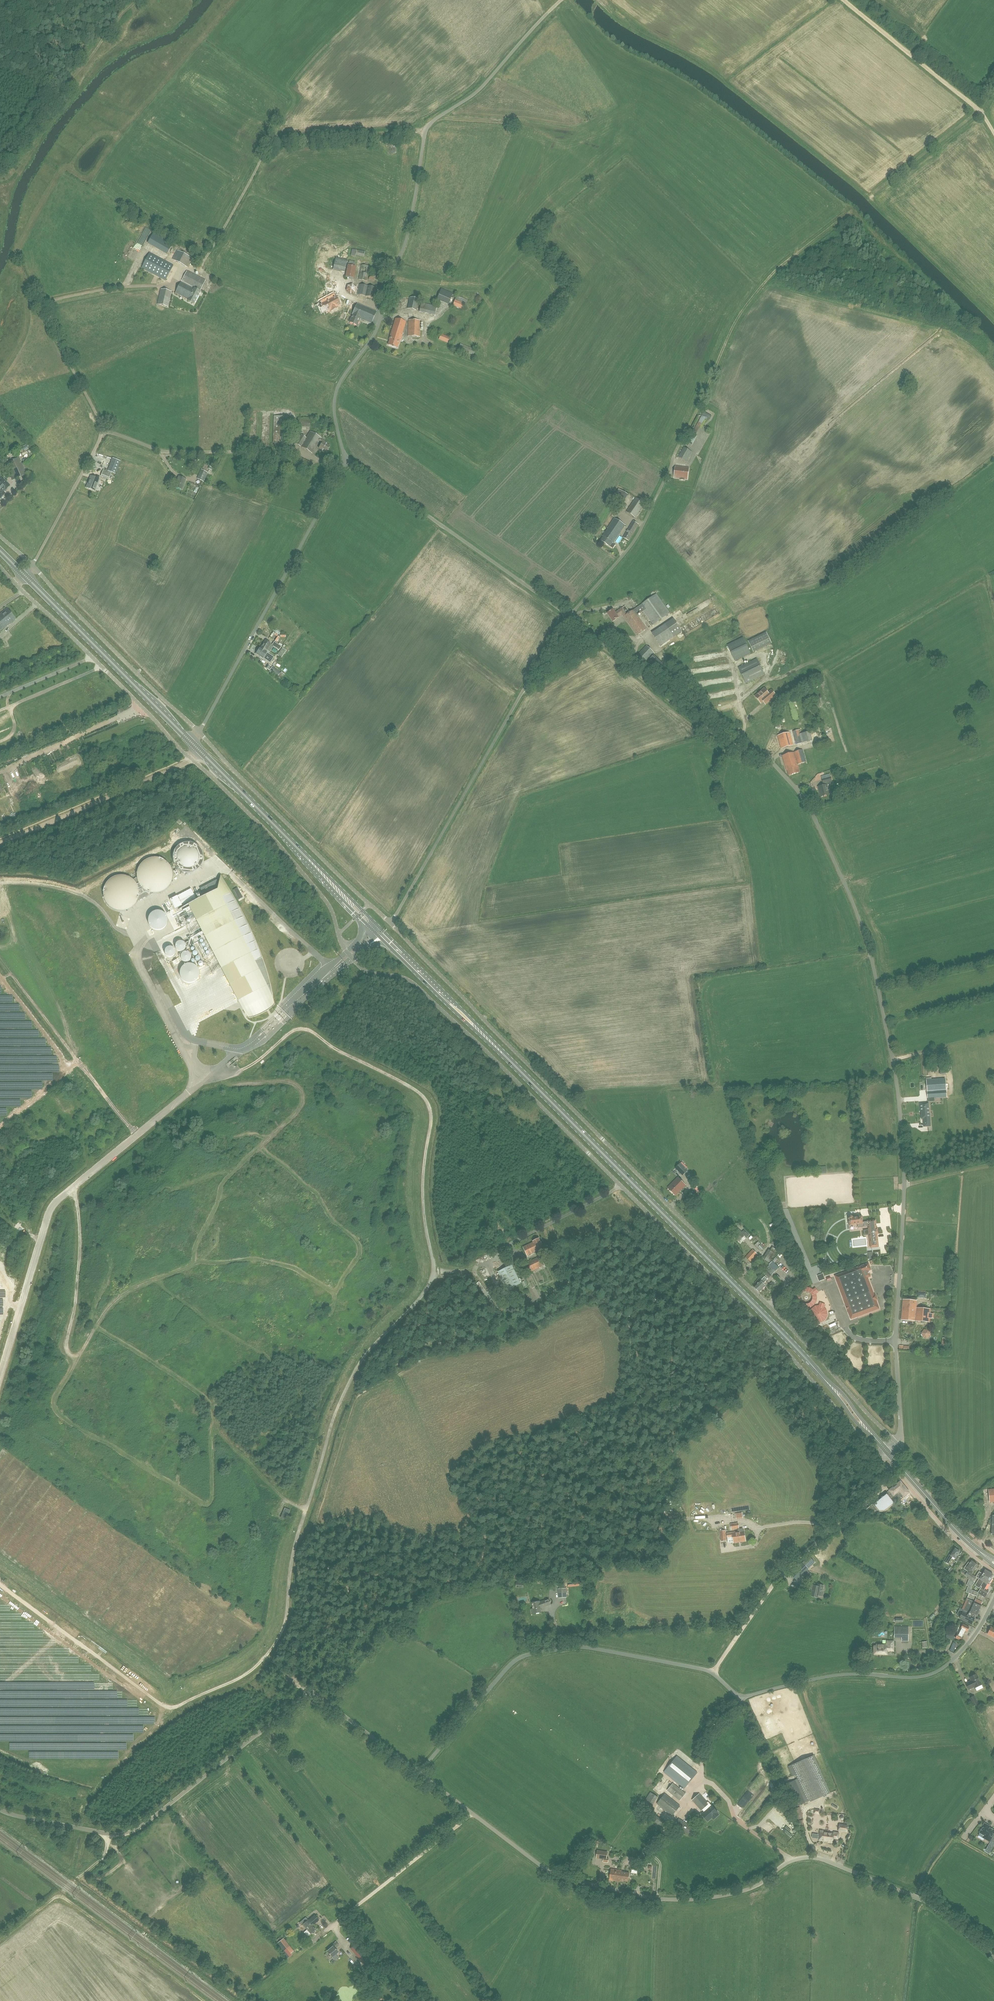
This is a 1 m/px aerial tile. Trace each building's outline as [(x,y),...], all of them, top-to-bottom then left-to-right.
[(146,227),(136,247),(141,250),(151,230),(146,227)] [(173,244),(166,240),(161,249),(168,253),(173,244)] [(321,251),(329,258),(336,250),(328,243),(321,251)] [(187,268),(192,258),(177,250),(172,260),(187,268)] [(149,253),(141,268),(166,281),(174,265),(149,253)] [(347,260),(336,257),(333,269),(345,272),(347,260)] [(369,277),(371,267),(363,265),(360,280),(369,282),(370,280),(376,281),(376,278),(369,277)] [(348,266),(347,278),(356,278),(357,266),(348,266)] [(200,290),(205,281),(187,271),(182,280),(200,290)] [(188,301),(194,304),(200,291),(194,288),(194,289),(181,282),(175,293),(188,300),(188,301)] [(357,294),(375,298),(377,288),(360,284),(357,294)] [(348,285),(348,290),(351,289),(351,294),(357,294),(356,285),(348,285)] [(168,307),(172,291),(160,289),(157,304),(168,307)] [(441,289),(436,300),(448,305),(453,294),(441,289)] [(464,310),(468,300),(457,295),(453,305),(464,310)] [(321,304),(319,305),(322,312),(326,309),(327,311),(330,309),(331,311),(337,307),(336,306),(340,304),(335,296),(330,299),(329,297),(323,300),(325,302),(321,304)] [(419,299),(410,297),(409,297),(407,309),(416,311),(419,299)] [(434,315),(436,306),(421,303),(419,312),(434,315)] [(371,323),(376,312),(357,304),(352,315),(349,322),(357,325),(360,319),(371,323)] [(405,322),(395,319),(389,339),(390,340),(388,345),(397,347),(398,344),(399,344),(400,339),(401,339),(402,335),(405,322)] [(408,320),(408,336),(420,337),(421,320),(408,320)] [(439,339),(450,344),(452,338),(441,334),(439,339)] [(475,350),(460,344),(458,349),(473,355),(475,350)] [(706,417),(702,415),(692,433),(695,435),(699,427),(701,427),(706,417)] [(289,443),(290,416),(274,416),(273,443),(289,443)] [(322,443),(319,448),(326,453),(330,446),(327,444),(327,443),(321,439),(321,438),(310,431),(306,438),(301,434),(295,443),(312,453),(319,442),(322,443)] [(684,447),(678,457),(686,462),(692,452),(684,447)] [(299,457),(294,466),(309,473),(313,464),(299,457)] [(8,462),(12,471),(23,466),(19,458),(8,462)] [(113,458),(108,471),(114,474),(116,474),(121,461),(113,458)] [(266,460),(259,463),(262,468),(268,465),(266,460)] [(12,471),(13,474),(15,479),(22,476),(24,480),(28,478),(26,474),(23,466),(12,471)] [(675,466),(674,478),(680,478),(680,479),(684,480),(684,479),(687,479),(689,468),(675,466)] [(104,470),(101,477),(109,480),(112,473),(104,470)] [(202,481),(207,472),(202,470),(197,479),(202,481)] [(86,487),(95,491),(99,479),(90,476),(86,487)] [(186,479),(179,476),(175,487),(182,490),(186,479)] [(3,497),(2,496),(5,493),(3,491),(5,489),(5,490),(10,486),(6,482),(0,489),(0,499),(1,499),(3,497)] [(611,502),(618,506),(625,493),(618,489),(611,502)] [(635,517),(645,503),(636,497),(626,511),(635,517)] [(613,543),(625,525),(614,518),(608,528),(603,536),(604,536),(601,540),(610,547),(612,542),(613,543)] [(638,524),(633,521),(623,537),(628,541),(638,524)] [(669,613),(656,594),(640,606),(634,610),(633,610),(630,613),(625,606),(622,608),(615,613),(613,610),(607,614),(613,621),(618,618),(618,617),(622,614),(627,621),(637,635),(637,636),(647,629),(646,628),(646,629),(637,616),(644,611),(653,625),(669,613)] [(7,608),(0,613),(0,622),(11,613),(7,608)] [(11,613),(0,622),(0,625),(3,629),(16,619),(11,613)] [(674,637),(665,624),(651,633),(660,646),(674,637)] [(766,632),(748,641),(753,652),(771,643),(766,632)] [(743,638),(727,645),(735,661),(750,653),(743,638)] [(265,651),(266,650),(270,652),(274,646),(270,644),(271,643),(266,640),(260,648),(265,651)] [(654,653),(646,646),(637,656),(644,663),(654,653)] [(265,651),(260,648),(256,654),(263,658),(270,663),(274,657),(265,651)] [(277,655),(281,658),(286,651),(282,648),(277,655)] [(604,658),(600,662),(604,665),(611,657),(606,653),(604,655),(601,652),(599,654),(604,658)] [(653,656),(647,663),(656,671),(662,664),(653,656)] [(738,668),(746,683),(764,674),(757,659),(738,668)] [(269,670),(277,677),(281,673),(273,666),(269,670)] [(764,689),(755,696),(761,703),(767,698),(769,701),(776,696),(771,690),(768,693),(764,689)] [(799,734),(800,734),(799,730),(792,731),(796,744),(801,743),(800,736),(799,734)] [(789,732),(777,736),(781,749),(793,745),(789,732)] [(809,733),(800,736),(801,743),(802,744),(811,742),(809,733)] [(791,775),(800,772),(797,764),(806,762),(802,750),(782,756),(786,770),(789,769),(791,775)] [(823,783),(832,781),(830,774),(821,776),(823,783)] [(827,784),(818,787),(820,797),(830,794),(827,784)] [(216,880),(200,888),(203,896),(219,887),(217,882),(216,880)] [(225,977),(225,979),(237,1001),(238,1001),(244,1011),(248,1016),(273,1003),(272,993),(270,984),(268,975),(265,966),(262,957),(259,950),(255,941),(252,932),(248,924),(244,916),(240,908),(235,900),(231,892),(226,885),(178,910),(182,918),(186,926),(185,926),(189,934),(194,943),(198,951),(199,951),(203,959),(203,958),(207,966),(208,966),(216,982),(225,977)] [(237,888),(233,890),(233,891),(238,899),(243,897),(238,888),(237,888)] [(175,909),(196,898),(191,889),(170,900),(175,909)] [(194,944),(190,936),(187,937),(189,941),(185,943),(187,947),(194,944)] [(927,1081),(927,1091),(928,1102),(934,1101),(934,1097),(939,1097),(947,1097),(946,1080),(927,1081)] [(920,1103),(920,1112),(921,1112),(922,1119),(923,1118),(924,1126),(931,1126),(930,1114),(929,1114),(928,1103),(920,1103)] [(680,1163),(675,1168),(682,1176),(688,1170),(680,1163)] [(675,1196),(686,1185),(678,1177),(667,1187),(675,1196)] [(695,1195),(691,1199),(696,1203),(699,1199),(695,1195)] [(849,1216),(848,1217),(849,1226),(852,1225),(858,1225),(858,1227),(863,1227),(863,1226),(868,1226),(871,1248),(879,1247),(877,1234),(878,1234),(878,1228),(876,1228),(876,1220),(867,1221),(863,1222),(862,1216),(853,1217),(851,1216),(849,1216)] [(747,1238),(749,1235),(744,1230),(742,1232),(737,1228),(731,1233),(739,1241),(744,1235),(747,1238)] [(770,1231),(776,1245),(783,1242),(777,1228),(770,1231)] [(539,1238),(533,1241),(533,1242),(523,1247),(527,1256),(537,1251),(538,1252),(544,1249),(539,1238)] [(752,1243),(761,1251),(765,1248),(756,1239),(752,1243)] [(745,1257),(751,1262),(758,1254),(752,1249),(745,1257)] [(544,1265),(540,1256),(527,1262),(531,1271),(544,1265)] [(874,1295),(874,1294),(868,1278),(870,1277),(868,1271),(871,1270),(868,1263),(853,1269),(834,1276),(850,1319),(879,1309),(876,1301),(877,1301),(874,1294),(874,1295)] [(775,1271),(769,1264),(763,1272),(768,1278),(775,1271)] [(498,1271),(506,1290),(520,1283),(512,1265),(498,1271)] [(767,1279),(764,1276),(754,1287),(758,1292),(765,1286),(763,1284),(767,1279)] [(903,1299),(901,1319),(929,1322),(930,1310),(916,1308),(917,1300),(903,1299)] [(811,1309),(810,1313),(810,1317),(813,1321),(818,1323),(822,1322),(826,1319),(827,1315),(827,1310),(824,1307),(826,1305),(820,1302),(819,1305),(815,1306),(811,1309)] [(894,1453),(892,1455),(898,1461),(900,1459),(894,1453)] [(873,1504),(879,1512),(885,1512),(891,1507),(895,1504),(909,1492),(900,1482),(873,1504)] [(286,1507),(281,1518),(286,1520),(291,1510),(286,1507)] [(677,1526),(678,1516),(669,1515),(668,1526),(677,1526)] [(732,1532),(734,1543),(745,1541),(744,1531),(732,1532)] [(949,1554),(946,1560),(945,1562),(949,1564),(950,1562),(949,1562),(952,1557),(955,1559),(954,1561),(957,1562),(960,1557),(957,1555),(960,1551),(954,1548),(950,1555),(949,1554)] [(811,1574),(807,1570),(814,1564),(808,1558),(791,1574),(797,1580),(803,1574),(807,1578),(811,1574)] [(972,1560),(970,1563),(968,1562),(963,1568),(968,1571),(965,1575),(968,1577),(968,1578),(969,1579),(966,1585),(968,1586),(966,1592),(969,1593),(973,1582),(975,1577),(971,1574),(973,1572),(978,1565),(972,1560)] [(979,1588),(981,1586),(989,1572),(985,1570),(983,1574),(979,1572),(976,1577),(978,1578),(979,1577),(980,1578),(980,1579),(979,1578),(975,1585),(979,1588)] [(987,1584),(989,1582),(990,1583),(992,1579),(991,1578),(993,1575),(989,1572),(981,1586),(981,1587),(978,1593),(985,1597),(987,1594),(989,1591),(985,1588),(987,1584)] [(813,1586),(811,1585),(810,1585),(809,1586),(809,1587),(809,1588),(809,1589),(810,1589),(812,1589),(811,1596),(818,1597),(818,1595),(822,1596),(823,1591),(822,1591),(823,1586),(817,1584),(817,1586),(813,1586)] [(567,1597),(566,1588),(558,1588),(559,1598),(567,1597)] [(549,1599),(540,1602),(539,1601),(532,1603),(533,1609),(532,1609),(533,1614),(541,1612),(540,1607),(545,1605),(545,1606),(551,1605),(549,1599)] [(964,1610),(969,1612),(975,1615),(977,1616),(982,1605),(981,1605),(982,1603),(974,1599),(974,1601),(968,1599),(964,1610)] [(956,1615),(960,1616),(959,1618),(971,1624),(974,1618),(973,1618),(975,1615),(969,1612),(964,1610),(963,1610),(960,1609),(956,1615)] [(959,1634),(957,1633),(955,1638),(961,1641),(963,1637),(962,1636),(965,1631),(967,1631),(969,1627),(963,1624),(961,1628),(961,1629),(959,1634)] [(894,1638),(901,1638),(901,1641),(909,1641),(909,1626),(901,1626),(894,1626),(894,1638)] [(887,1644),(882,1644),(876,1644),(876,1647),(874,1647),(874,1648),(873,1648),(873,1653),(874,1653),(874,1654),(887,1654),(887,1651),(893,1651),(893,1641),(887,1641),(887,1644)] [(970,1677),(971,1681),(966,1683),(969,1689),(974,1687),(975,1687),(981,1684),(976,1674),(970,1677)] [(968,1698),(970,1702),(972,1707),(978,1704),(974,1695),(968,1698)] [(787,1784),(787,1785),(795,1803),(794,1803),(794,1804),(795,1804),(796,1806),(810,1800),(810,1802),(831,1793),(815,1755),(789,1766),(793,1776),(796,1774),(798,1779),(787,1784)] [(697,1773),(677,1756),(664,1772),(684,1789),(697,1773)] [(667,1790),(680,1801),(686,1793),(673,1783),(667,1790)] [(640,1807),(648,1812),(658,1797),(650,1792),(640,1807)] [(665,1793),(657,1804),(672,1816),(680,1806),(665,1793)] [(708,1804),(699,1794),(692,1800),(702,1810),(702,1809),(704,1811),(701,1814),(708,1821),(711,1818),(713,1820),(719,1814),(717,1812),(718,1812),(711,1805),(709,1807),(707,1805),(708,1804)] [(796,1817),(797,1816),(798,1819),(803,1818),(802,1815),(802,1814),(800,1807),(793,1809),(796,1817)] [(648,1817),(663,1827),(667,1823),(652,1812),(648,1817)] [(696,1829),(679,1818),(674,1826),(692,1836),(696,1829)] [(839,1823),(838,1831),(847,1833),(848,1825),(839,1823)] [(989,1826),(984,1824),(981,1829),(982,1829),(980,1833),(985,1836),(983,1838),(988,1841),(993,1831),(988,1827),(989,1826)] [(833,1833),(826,1832),(823,1832),(823,1831),(820,1831),(819,1835),(819,1840),(828,1841),(828,1842),(832,1842),(833,1839),(838,1840),(838,1833),(834,1832),(833,1833)] [(597,1851),(596,1858),(603,1859),(603,1862),(608,1863),(609,1858),(607,1858),(608,1852),(597,1851)] [(618,1876),(619,1870),(611,1869),(609,1880),(620,1881),(620,1880),(621,1876),(618,1876)] [(622,1870),(619,1870),(618,1876),(621,1876),(620,1880),(628,1881),(629,1873),(621,1872),(622,1870)] [(306,1917),(300,1923),(302,1925),(302,1924),(307,1930),(304,1932),(307,1936),(311,1933),(312,1933),(313,1933),(315,1932),(315,1931),(314,1930),(315,1929),(312,1925),(319,1920),(314,1915),(308,1920),(306,1917)] [(277,1942),(283,1950),(289,1946),(283,1938),(277,1942)] [(330,1949),(327,1951),(331,1956),(338,1951),(335,1948),(338,1945),(336,1942),(329,1948),(330,1949)] [(363,1965),(368,1960),(369,1959),(363,1951),(357,1943),(355,1945),(350,1949),(363,1965)]
